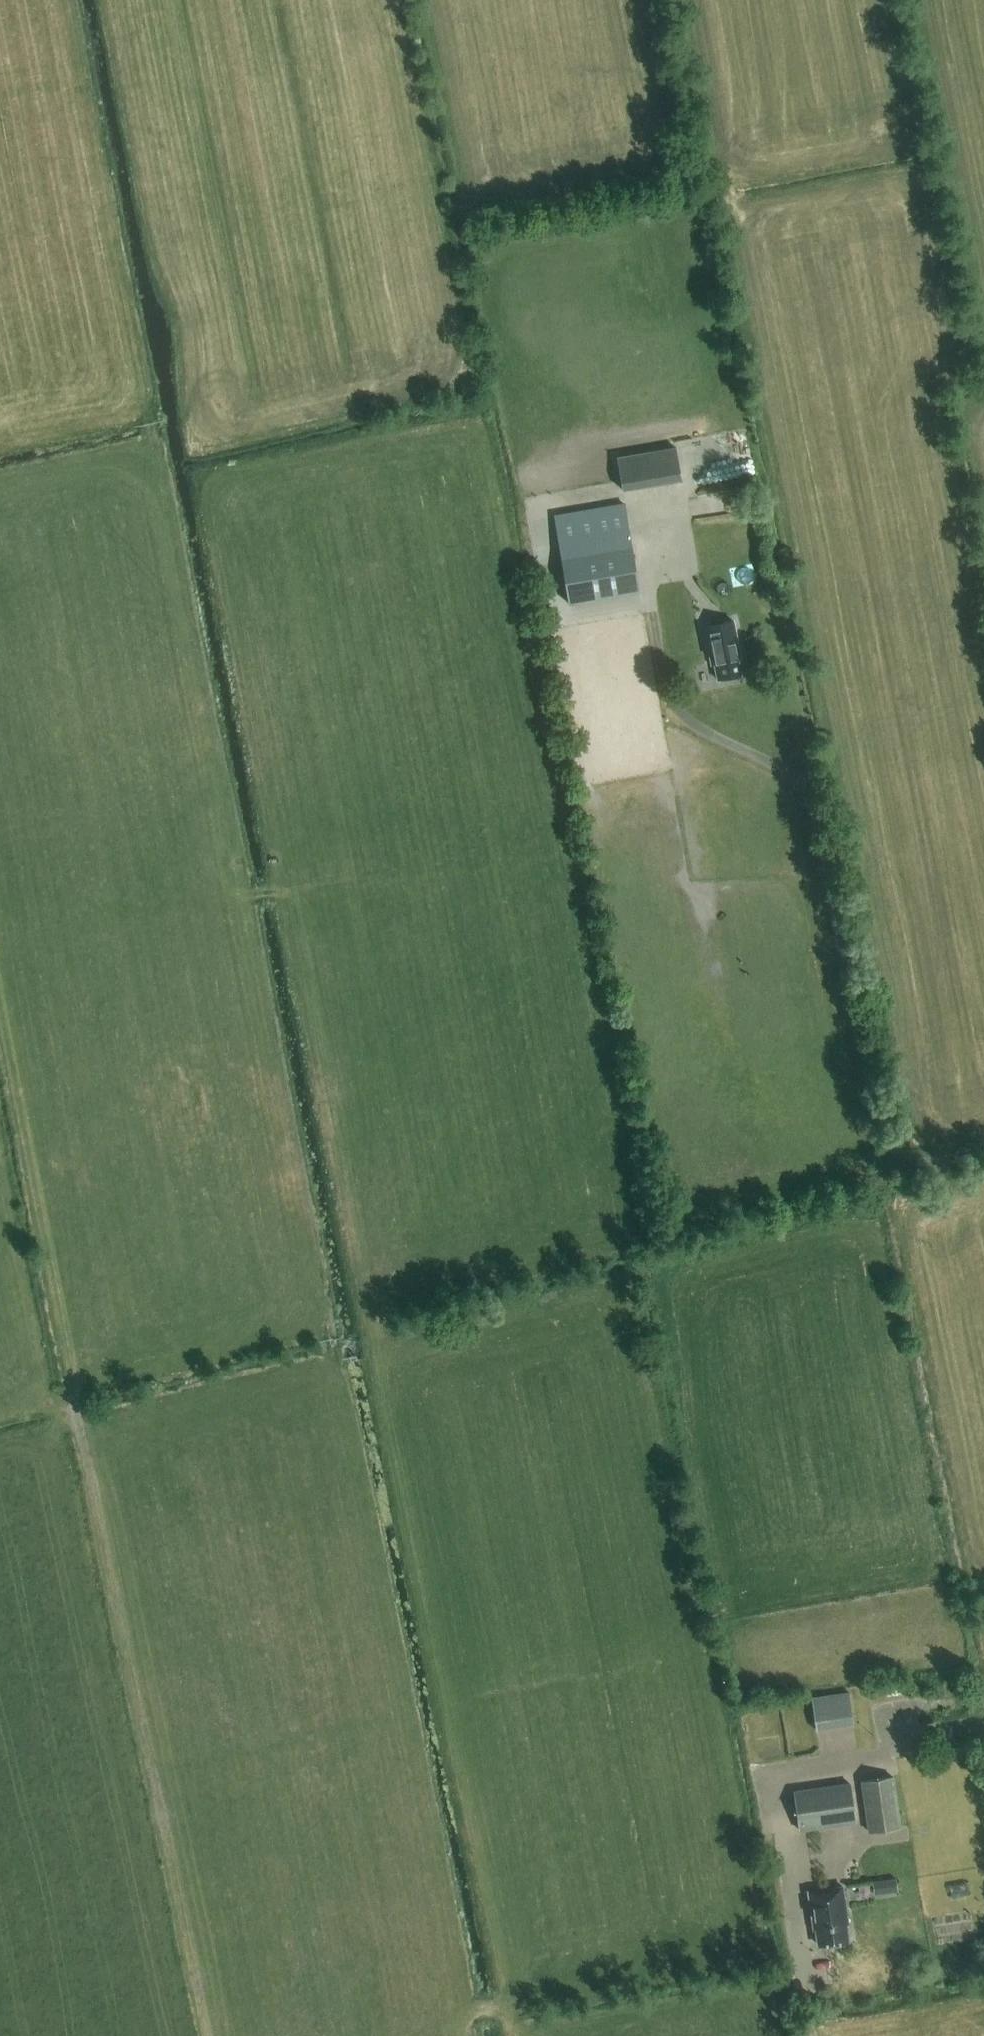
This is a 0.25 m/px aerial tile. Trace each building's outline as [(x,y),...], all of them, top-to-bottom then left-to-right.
[(623,503),(554,514),(568,602),(637,591),(623,503)] [(740,659),(733,621),(703,627),(711,664),(740,659)] [(812,1727),(850,1723),(846,1689),(808,1693),(812,1727)] [(900,1826),(892,1776),(860,1781),(868,1831),(900,1826)] [(850,1783),(793,1791),(799,1831),(855,1823),(850,1783)] [(847,1902),(901,1893),(898,1875),(844,1884),(847,1902)] [(844,1948),(842,1941),(841,1932),(843,1931),(837,1894),(803,1899),(808,1927),(810,1927),(814,1952),(844,1948)]
